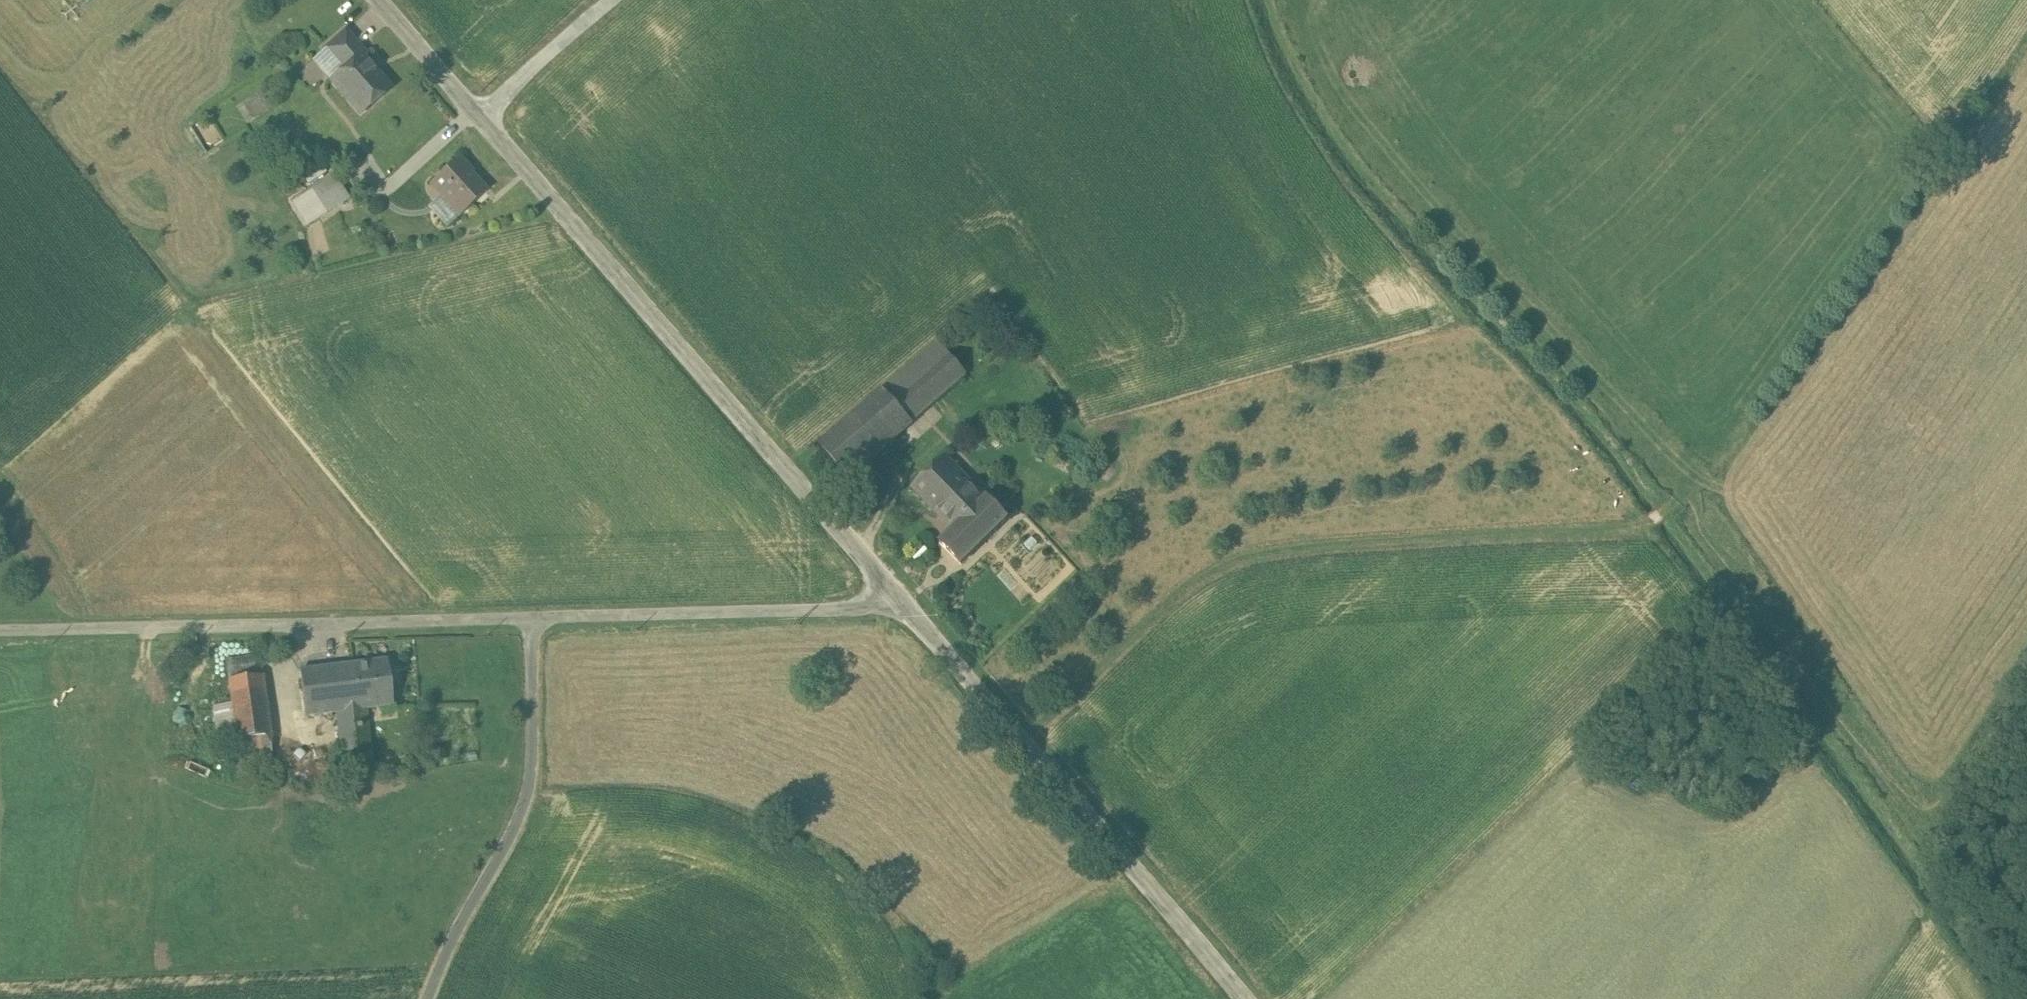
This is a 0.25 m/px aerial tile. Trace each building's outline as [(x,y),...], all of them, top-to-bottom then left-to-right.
[(333,86),(365,124),(399,95),(368,57),(367,58),(348,34),(324,53),(344,77),(333,86)] [(464,163),(433,189),(461,224),(493,198),(464,163)] [(336,180),(292,205),(306,230),(350,204),(336,180)] [(937,342),(883,390),(911,421),(965,373),(937,342)] [(883,390),(819,445),(848,478),(912,423),(911,421),(883,390)] [(910,489),(952,534),(938,549),(961,572),(1009,526),(945,457),(910,489)] [(226,660),(229,680),(257,676),(254,657),(226,660)] [(366,709),(393,706),(387,659),(300,670),(306,717),(337,713),(366,709)] [(257,676),(229,680),(232,704),(237,740),(239,757),(271,753),(261,675),(257,676)] [(237,740),(232,704),(214,706),(219,742),(237,740)] [(366,709),(337,713),(341,753),(370,750),(366,709)] [(271,753),(239,757),(242,776),(274,772),(272,753),(271,753)]
